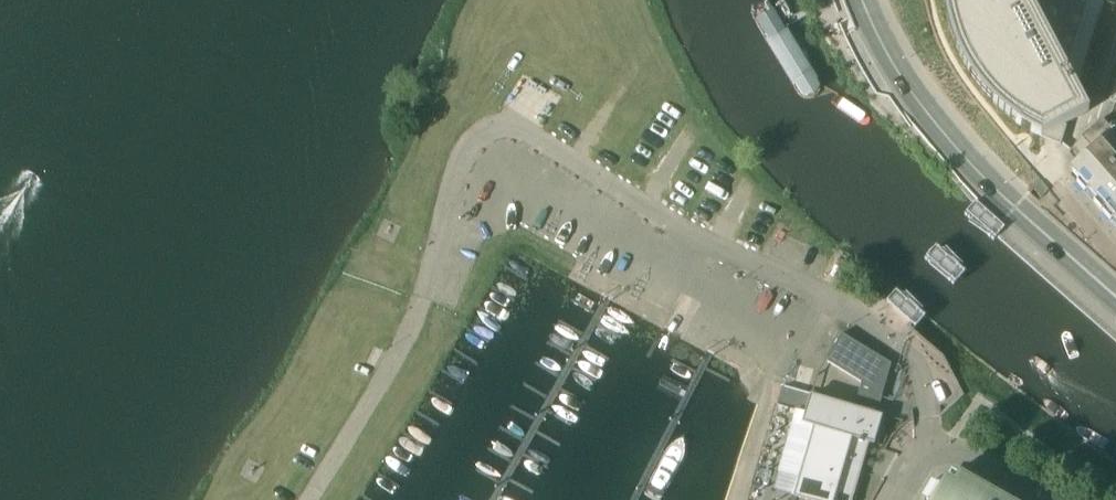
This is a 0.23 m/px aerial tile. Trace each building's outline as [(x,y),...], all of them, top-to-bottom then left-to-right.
[(775,0),(755,14),(808,88),(828,74),(775,0)] [(946,16),(950,33),(947,34),(954,47),(955,47),(965,67),(977,85),(990,101),(1006,115),(1022,126),(1026,129),(1031,131),(1035,133),(1049,139),(1062,144),(1068,125),(1065,124),(1089,111),(1073,81),(1080,83),(1106,0),(944,0),(946,16)] [(1097,97),(1115,103),(1115,35),(1097,97)] [(1104,120),(1103,119),(1079,139),(1080,140),(1071,151),(1071,150),(1069,153),(1071,154),(1073,151),(1081,160),(1071,169),(1081,181),(1084,178),(1091,186),(1088,188),(1098,200),(1101,197),(1115,215),(1113,217),(1115,221),(1115,134),(1104,120)] [(1042,198),(1048,191),(1049,191),(1041,182),(1035,189),(1038,194),(1042,198)] [(1002,222),(977,199),(975,201),(969,208),(967,211),(996,237),(998,234),(1006,226),(1002,222)] [(968,266),(939,240),(925,255),(954,282),(968,266)] [(929,310),(900,283),(895,289),(887,297),(913,322),(916,324),(925,313),(929,310)] [(816,428),(869,442),(874,444),(882,416),(877,414),(892,363),(842,333),(826,361),(862,382),(855,408),(811,395),(803,423),(816,427),(816,428)] [(869,442),(816,428),(802,478),(800,477),(795,496),(810,499),(852,499),(869,442)] [(951,473),(944,487),(938,484),(929,499),(999,499),(951,473)]
